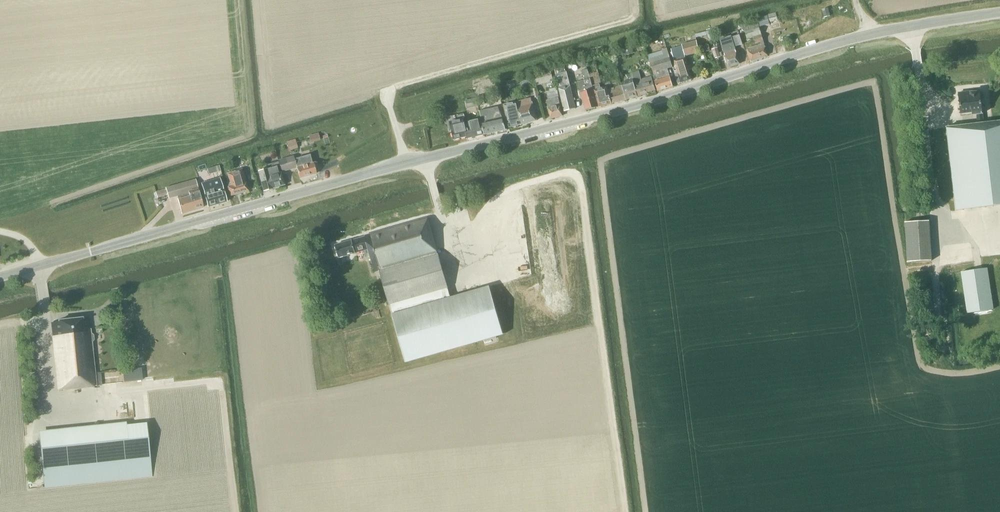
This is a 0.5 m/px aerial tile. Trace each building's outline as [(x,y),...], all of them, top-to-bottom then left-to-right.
[(797,14),(802,31),(808,29),(805,19),(815,16),(813,9),(797,14)] [(776,13),(768,15),(770,23),(778,21),(776,13)] [(763,41),(758,20),(743,24),(737,26),(739,33),(745,32),(747,39),(754,37),(755,43),(760,42),(761,45),(748,49),(751,61),(767,55),(764,44),(763,41)] [(785,40),(781,29),(773,31),(777,43),(785,40)] [(735,49),(734,47),(731,36),(719,39),(722,49),(728,68),(740,64),(735,49)] [(685,60),(685,58),(684,57),(699,53),(696,41),(681,45),(682,46),(671,49),(676,71),(674,72),(677,84),(680,83),(692,79),(689,71),(691,70),(689,66),(687,66),(687,64),(687,63),(686,60),(685,60)] [(633,53),(631,45),(623,48),(625,56),(633,53)] [(714,59),(721,57),(718,48),(711,50),(714,59)] [(672,67),(668,54),(667,49),(661,51),(663,56),(649,60),(654,76),(653,77),(655,82),(654,82),(657,91),(672,87),(668,72),(667,69),(672,67)] [(601,84),(597,68),(596,64),(587,67),(593,86),(592,86),(598,107),(611,104),(626,100),(621,86),(607,90),(606,87),(600,89),(599,84),(601,84)] [(564,66),(554,68),(556,75),(566,72),(564,66)] [(559,98),(555,82),(554,77),(552,78),(550,70),(533,74),(536,86),(550,82),(551,85),(553,84),(555,92),(547,94),(549,100),(548,100),(548,101),(546,101),(548,109),(548,108),(551,119),(562,116),(558,99),(559,98)] [(591,82),(588,74),(587,70),(582,71),(585,80),(577,82),(578,85),(586,110),(598,107),(592,86),(591,82)] [(626,100),(638,96),(647,93),(646,92),(655,90),(651,77),(641,80),(639,71),(631,74),(632,79),(621,83),(621,86),(626,100)] [(575,109),(570,87),(566,72),(556,75),(555,75),(564,111),(575,109)] [(983,124),(979,91),(958,94),(960,114),(970,113),(971,116),(976,115),(977,124),(946,128),(946,129),(946,128),(956,211),(999,206),(999,122),(983,124)] [(498,92),(491,94),(494,103),(500,102),(498,92)] [(476,98),(465,101),(467,108),(478,106),(485,104),(483,95),(476,97),(476,98)] [(509,127),(536,121),(531,99),(504,105),(509,127)] [(497,108),(479,112),(481,120),(484,135),(505,130),(502,116),(499,117),(497,108)] [(463,119),(450,122),(452,130),(454,140),(467,137),(467,139),(484,135),(481,120),(470,122),(470,124),(465,126),(464,120),(463,119)] [(310,134),(311,141),(321,140),(319,132),(310,134)] [(295,139),(286,142),(289,151),(298,148),(295,139)] [(316,173),(315,169),(316,168),(318,167),(317,163),(315,162),(313,162),(310,155),(294,159),(293,156),(278,160),(281,172),(296,168),(299,178),(316,173)] [(284,185),(279,168),(277,162),(265,166),(266,169),(258,171),(263,191),(284,185)] [(208,169),(210,175),(222,171),(220,165),(208,169)] [(230,196),(248,191),(245,182),(244,178),(241,168),(228,172),(231,181),(226,183),(230,196)] [(208,207),(226,202),(219,178),(201,184),(208,207)] [(203,207),(195,179),(173,186),(165,188),(165,189),(167,195),(168,199),(176,196),(182,214),(203,207)] [(438,254),(437,254),(427,218),(365,236),(365,237),(335,246),(338,258),(364,251),(366,257),(370,256),(375,272),(379,271),(389,305),(392,314),(392,315),(405,361),(502,333),(489,287),(450,298),(447,288),(448,288),(438,254)] [(932,261),(929,221),(904,222),(907,263),(932,261)] [(967,313),(993,310),(987,268),(961,272),(967,313)] [(89,329),(91,329),(90,318),(82,319),(82,318),(58,321),(59,322),(51,323),(58,390),(97,386),(92,344),(94,341),(93,336),(90,334),(89,329)] [(124,381),(143,380),(143,368),(124,369),(124,381)] [(44,487),(152,476),(147,423),(127,425),(39,435),(44,487)]
